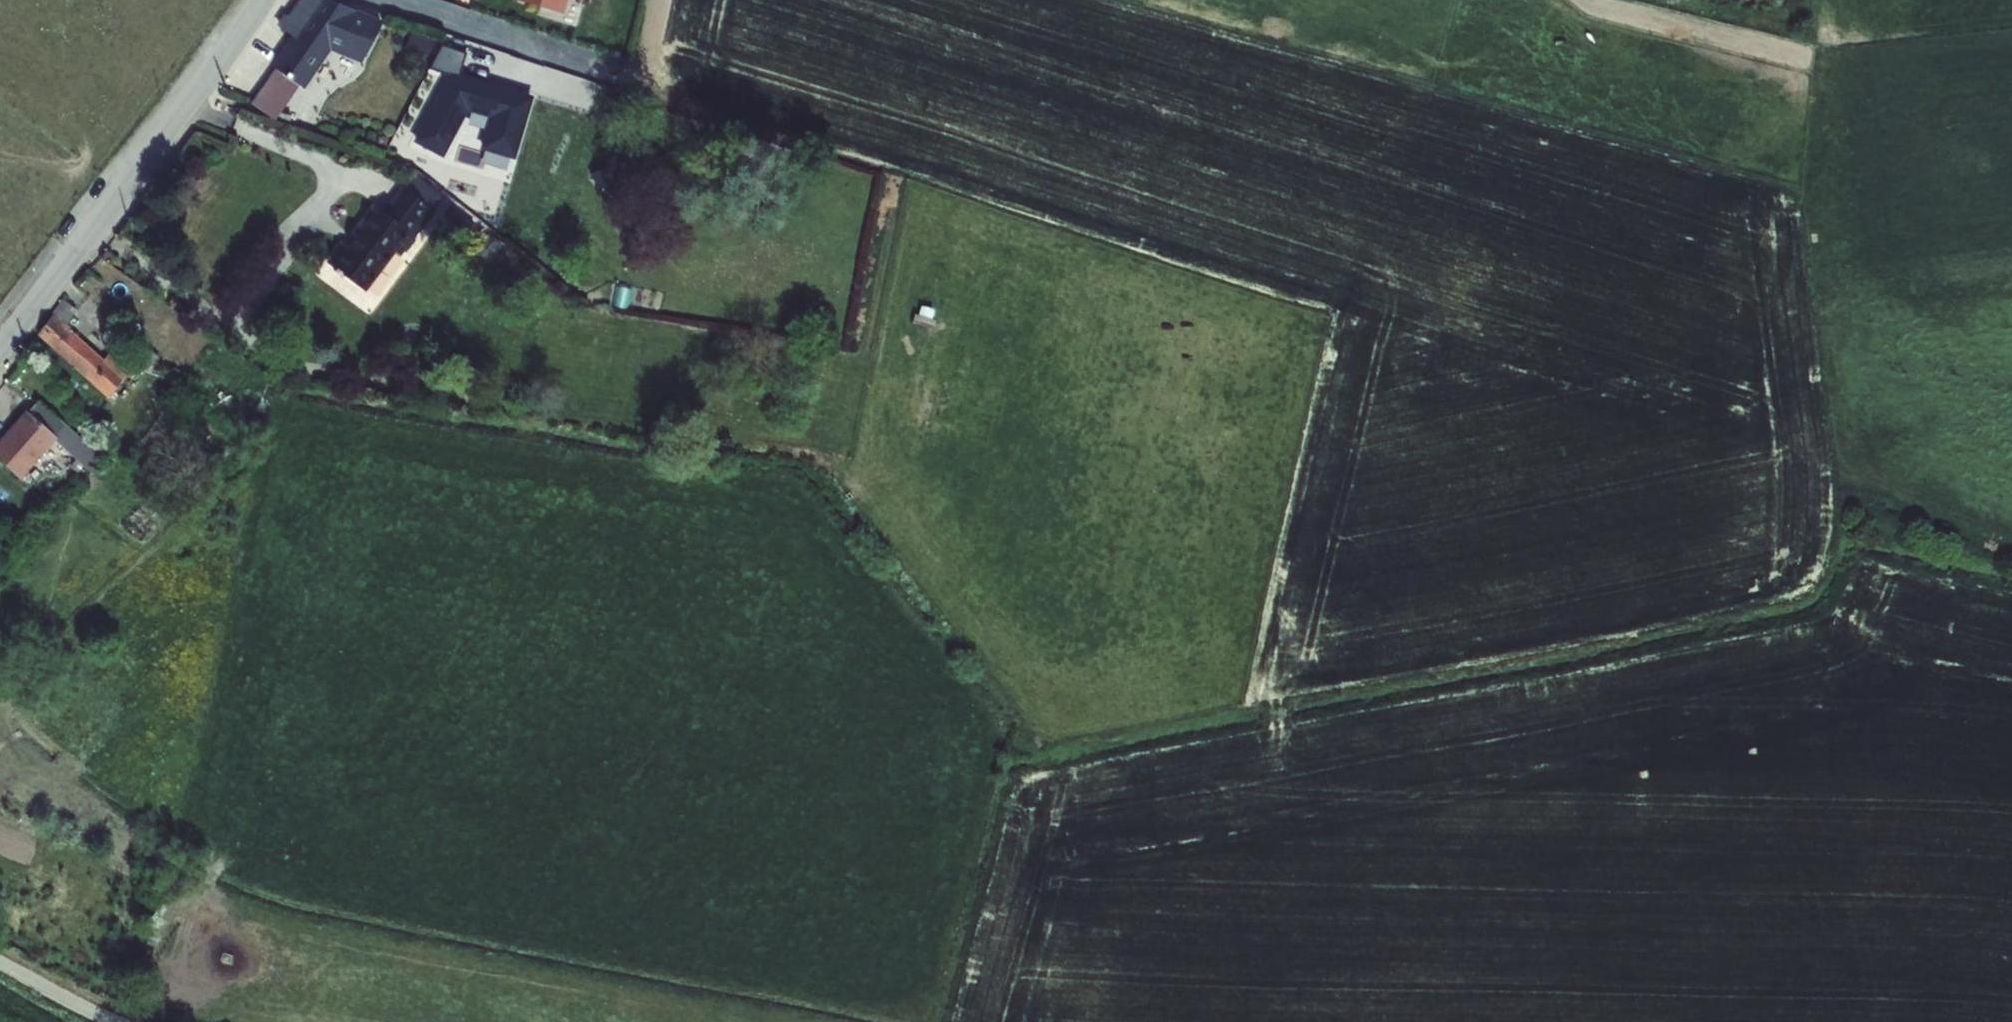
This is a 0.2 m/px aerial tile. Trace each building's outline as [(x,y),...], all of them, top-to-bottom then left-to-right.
[(343,0),(300,0),(284,21),(294,27),(267,62),(294,82),(327,40),(373,58),(388,18),(343,0)] [(515,1),(559,13),(562,0),(516,0),(515,1)] [(440,69),(419,150),(486,168),(490,151),(519,158),(537,92),(461,72),(467,49),(441,42),(434,68),(440,69)] [(294,82),(267,62),(246,91),(273,111),(294,82)] [(324,260),(360,288),(392,247),(397,240),(404,244),(433,207),(399,180),(380,205),(373,199),(352,226),(358,231),(348,244),(340,239),(324,260)] [(392,247),(398,251),(404,244),(397,240),(392,247)] [(69,296),(45,332),(117,394),(138,369),(114,349),(107,357),(67,322),(81,306),(69,296)] [(121,343),(117,347),(124,354),(128,349),(121,343)] [(0,445),(0,446),(27,471),(61,433),(89,458),(102,444),(46,394),(0,445)]
